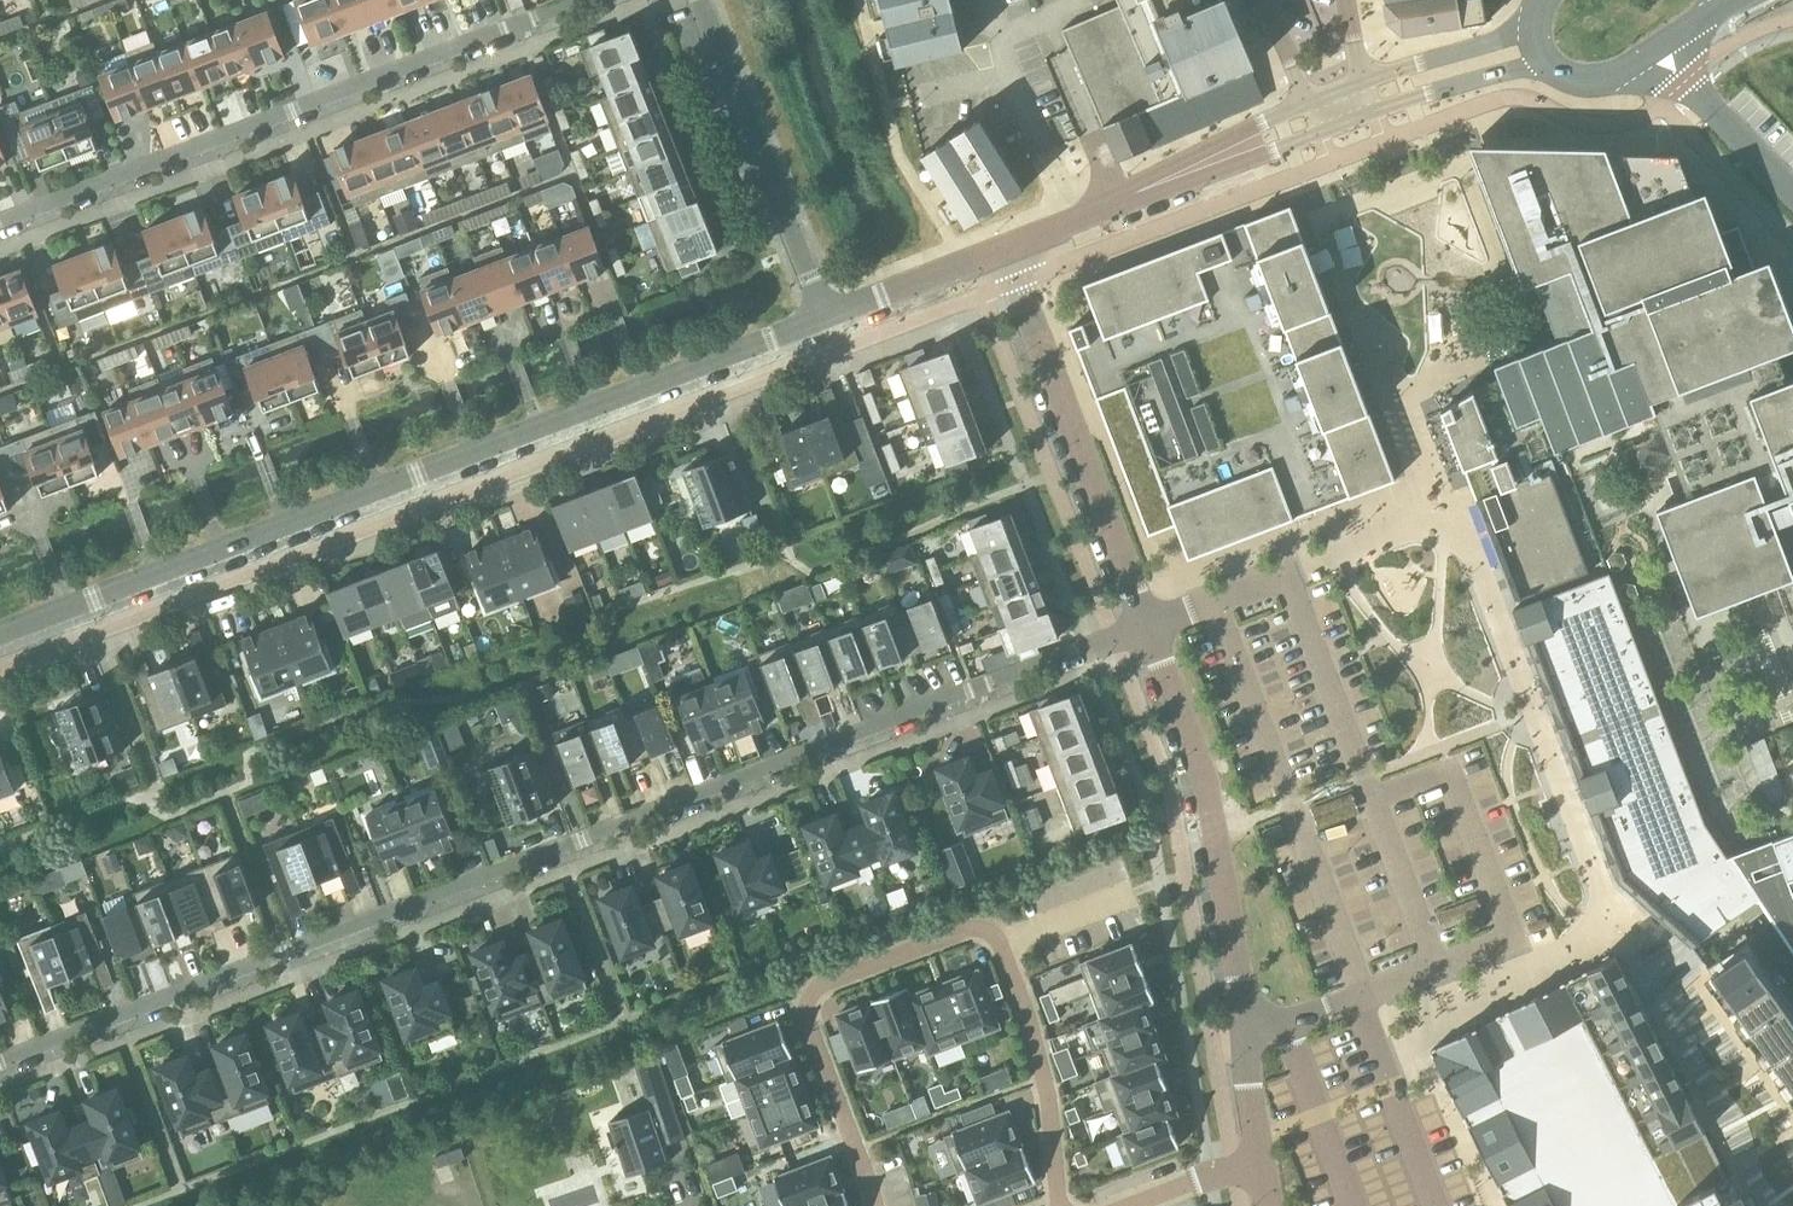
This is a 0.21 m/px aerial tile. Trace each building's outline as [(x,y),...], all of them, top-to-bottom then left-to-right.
[(111,14),(125,8),(122,0),(117,0),(107,4),(111,14)] [(330,0),(298,0),(315,45),(343,34),(330,0)] [(343,34),(369,25),(359,0),(330,0),(343,34)] [(369,25),(396,14),(390,0),(359,0),(369,25)] [(396,14),(423,4),(421,0),(390,0),(396,14)] [(512,11),(525,6),(523,0),(508,0),(512,11)] [(885,16),(889,34),(895,56),(897,65),(900,65),(902,64),(964,49),(952,0),(881,0),(885,16)] [(1120,5),(1062,30),(1070,48),(1071,50),(1103,126),(1104,128),(1118,161),(1264,99),(1250,67),(1253,66),(1225,0),(1117,0),(1120,5)] [(1388,20),(1403,34),(1461,24),(1456,0),(1384,0),(1388,20)] [(1461,24),(1489,20),(1500,0),(1456,0),(1461,24)] [(98,19),(111,14),(107,4),(94,9),(98,19)] [(253,59),(256,68),(284,57),(267,11),(239,22),(242,32),(253,59)] [(16,18),(2,23),(6,33),(20,28),(16,18)] [(229,78),(256,68),(253,59),(242,32),(239,22),(212,32),(215,42),(227,72),(229,78)] [(591,77),(601,73),(642,56),(631,30),(609,39),(605,28),(586,35),(591,46),(580,51),(591,77)] [(212,32),(185,43),(188,51),(199,80),(202,88),(229,78),(227,72),(215,42),(212,32)] [(134,74),(148,109),(175,99),(171,89),(161,62),(157,53),(153,42),(126,53),(130,63),(134,74)] [(188,51),(185,43),(157,53),(161,62),(171,89),(175,99),(202,88),(199,80),(188,51)] [(120,120),(148,109),(134,74),(130,63),(126,53),(98,63),(120,120)] [(601,73),(610,95),(611,97),(652,81),(642,56),(601,73)] [(89,72),(77,77),(82,89),(94,85),(89,72)] [(552,131),(530,75),(504,85),(507,92),(526,141),(552,131)] [(551,75),(542,79),(548,93),(557,89),(551,75)] [(652,81),(611,97),(610,95),(599,99),(610,125),(661,105),(652,81)] [(82,89),(48,102),(70,159),(98,148),(92,133),(95,132),(91,123),(106,117),(94,85),(82,89)] [(507,92),(504,85),(480,94),(483,102),(494,132),(501,150),(526,141),(507,92)] [(483,102),(480,94),(456,103),(459,111),(470,141),(477,160),(501,150),(494,132),(483,102)] [(48,102),(22,113),(17,100),(0,106),(0,112),(15,152),(30,146),(33,155),(36,155),(42,170),(70,159),(48,102)] [(552,104),(557,118),(567,114),(561,100),(552,104)] [(459,111),(456,103),(431,113),(434,121),(446,152),(453,169),(477,160),(470,141),(459,111)] [(610,125),(619,150),(671,129),(661,105),(610,125)] [(434,121),(431,113),(407,122),(410,130),(421,159),(428,178),(453,169),(446,152),(434,121)] [(567,114),(557,118),(562,131),(572,127),(567,114)] [(923,155),(927,163),(940,183),(949,198),(962,218),(966,225),(1025,189),(1011,167),(1010,165),(1009,163),(981,119),(924,154),(923,155)] [(407,122),(382,131),(385,139),(397,169),(404,188),(428,178),(421,159),(410,130),(407,122)] [(619,150),(629,174),(681,153),(671,129),(619,150)] [(382,131),(358,141),(360,147),(372,178),(379,197),(404,188),(397,169),(385,139),(382,131)] [(360,147),(358,141),(334,150),(355,206),(379,197),(372,178),(360,147)] [(1788,382),(1777,354),(1786,351),(1792,348),(1792,323),(1769,260),(1754,266),(1738,225),(1721,231),(1706,192),(1694,196),(1678,155),(1608,154),(1606,149),(1485,147),(1470,147),(1524,288),(1536,283),(1544,304),(1543,304),(1542,305),(1541,306),(1540,307),(1540,308),(1539,309),(1539,310),(1539,311),(1539,312),(1539,313),(1539,314),(1540,315),(1540,316),(1541,317),(1541,318),(1542,318),(1543,319),(1544,319),(1545,320),(1546,320),(1547,320),(1548,320),(1549,320),(1550,320),(1558,341),(1495,365),(1499,376),(1477,390),(1474,392),(1500,460),(1501,460),(1527,450),(1531,460),(1541,456),(1562,448),(1580,441),(1655,413),(1688,498),(1665,506),(1656,510),(1697,615),(1706,612),(1776,585),(1792,629),(1792,380),(1788,382)] [(570,152),(576,167),(585,163),(580,149),(570,152)] [(650,194),(649,194),(690,178),(681,153),(629,174),(639,198),(650,194)] [(539,171),(537,171),(541,182),(560,174),(565,164),(561,154),(536,164),(539,171)] [(336,190),(347,185),(336,155),(325,160),(336,190)] [(585,163),(576,167),(581,180),(590,176),(585,163)] [(520,178),(524,188),(541,182),(537,171),(520,178)] [(264,184),(285,241),(332,224),(319,192),(305,197),(301,188),(299,189),(293,173),(264,184)] [(700,202),(690,178),(649,194),(650,194),(658,216),(659,218),(700,202)] [(564,181),(542,190),(547,201),(574,190),(573,185),(571,185),(564,181)] [(488,189),(493,201),(513,193),(512,193),(508,182),(488,189)] [(240,258),(285,241),(264,184),(236,195),(242,210),(240,211),(243,221),(228,227),(240,258)] [(488,189),(466,198),(470,209),(493,201),(488,189)] [(528,208),(547,201),(542,190),(524,197),(528,207),(528,208)] [(598,197),(589,201),(595,216),(604,212),(598,197)] [(466,198),(440,208),(444,219),(470,209),(466,198)] [(700,202),(659,218),(658,216),(648,220),(658,246),(710,226),(700,202)] [(510,214),(506,204),(488,211),(492,221),(510,214)] [(1097,400),(1124,389),(1189,558),(1395,480),(1291,206),(1084,284),(1097,318),(1070,329),(1097,400)] [(195,275),(240,258),(228,227),(214,232),(211,223),(208,223),(202,208),(173,219),(195,275)] [(444,219),(440,208),(422,215),(426,226),(444,219)] [(394,216),(401,235),(420,227),(413,209),(394,216)] [(492,221),(488,211),(470,218),(474,228),(492,221)] [(609,225),(604,212),(595,216),(600,228),(609,225)] [(150,292),(195,275),(173,219),(146,229),(152,245),(150,246),(153,255),(138,261),(150,292)] [(350,226),(357,244),(368,240),(361,221),(350,226)] [(456,235),(452,225),(434,232),(438,242),(456,235)] [(576,277),(578,282),(606,271),(588,226),(560,237),(569,260),(576,277)] [(719,251),(710,226),(658,246),(668,271),(679,267),(683,277),(701,270),(697,259),(719,251)] [(438,242),(434,232),(416,238),(420,249),(438,242)] [(550,293),(578,282),(576,277),(569,260),(560,237),(533,247),(543,273),(548,287),(550,293)] [(368,240),(357,244),(366,248),(371,246),(368,240)] [(138,261),(124,266),(121,257),(118,258),(112,242),(83,254),(104,309),(150,292),(138,261)] [(474,257),(478,268),(479,268),(490,296),(495,309),(496,313),(523,303),(521,298),(517,285),(506,257),(507,257),(503,246),(474,257)] [(608,250),(613,263),(613,264),(623,261),(617,246),(608,250)] [(543,273),(533,247),(507,257),(506,257),(517,285),(521,298),(523,303),(550,293),(548,287),(543,273)] [(60,326),(104,309),(83,254),(56,264),(62,279),(59,280),(63,290),(48,295),(60,326)] [(628,273),(623,261),(613,264),(618,277),(628,273)] [(452,278),(453,278),(449,267),(420,278),(441,334),(469,324),(462,305),(452,278)] [(478,268),(453,278),(452,278),(462,305),(469,324),(496,313),(495,309),(490,296),(479,268),(478,268)] [(13,325),(38,315),(20,270),(0,278),(0,292),(13,325)] [(13,325),(0,292),(0,330),(13,325)] [(368,327),(383,366),(411,355),(405,340),(408,339),(404,330),(419,324),(407,292),(388,299),(392,311),(367,320),(366,321),(368,327)] [(355,377),(383,366),(368,327),(366,321),(367,320),(362,309),(316,327),(323,345),(328,359),(343,353),(347,362),(349,362),(355,377)] [(189,325),(171,332),(175,342),(193,336),(189,325)] [(314,364),(328,359),(323,345),(316,327),(271,344),(280,366),(293,401),(321,390),(315,374),(318,374),(314,364)] [(10,335),(13,349),(43,344),(41,329),(10,335)] [(157,349),(175,342),(171,332),(153,339),(157,349)] [(280,366),(271,344),(226,361),(238,393),(253,387),(256,397),(259,396),(265,412),(293,401),(280,366)] [(139,356),(135,346),(117,353),(121,363),(139,356)] [(960,376),(950,350),(928,359),(924,348),(905,355),(909,366),(898,370),(908,396),(960,376)] [(103,370),(121,363),(117,353),(99,360),(103,370)] [(25,357),(10,363),(13,371),(28,366),(25,357)] [(198,401),(206,424),(234,413),(213,357),(184,368),(188,379),(189,378),(198,401)] [(28,366),(32,376),(50,369),(46,359),(28,366)] [(10,373),(14,383),(32,376),(28,366),(13,371),(10,373)] [(857,373),(862,387),(875,382),(870,368),(857,373)] [(969,400),(960,376),(908,396),(918,421),(929,417),(928,416),(969,400)] [(68,381),(73,395),(86,390),(81,377),(68,381)] [(130,389),(134,399),(135,399),(145,426),(152,445),(179,434),(177,428),(172,416),(162,389),(163,388),(159,378),(130,389)] [(179,434),(206,424),(198,401),(189,378),(188,379),(163,388),(162,389),(172,416),(177,428),(179,434)] [(862,394),(869,410),(878,407),(872,391),(862,394)] [(1589,572),(1587,567),(1550,471),(1548,472),(1541,456),(1531,460),(1527,450),(1501,460),(1500,460),(1474,392),(1442,410),(1515,601),(1589,572)] [(135,399),(134,399),(107,410),(124,455),(152,445),(145,426),(135,399)] [(929,417),(938,440),(979,425),(969,400),(928,416),(929,417)] [(878,407),(869,410),(874,424),(883,421),(878,407)] [(96,411),(50,428),(72,485),(100,474),(94,459),(97,458),(93,448),(108,443),(96,411)] [(841,411),(806,424),(822,466),(821,467),(825,476),(860,463),(858,457),(876,451),(867,426),(849,433),(841,411)] [(806,424),(771,437),(788,480),(821,467),(822,466),(806,424)] [(988,450),(979,425),(938,440),(952,476),(970,470),(966,459),(988,450)] [(44,496),(72,485),(50,428),(5,445),(18,477),(32,472),(36,481),(38,481),(44,496)] [(882,446),(887,459),(897,456),(891,442),(882,446)] [(18,477),(5,445),(0,447),(0,513),(10,509),(4,493),(7,492),(3,483),(18,477)] [(730,453),(683,471),(702,523),(704,527),(751,510),(750,505),(730,453)] [(897,456),(887,459),(893,473),(902,469),(897,456)] [(783,468),(774,472),(778,483),(787,480),(783,468)] [(637,473),(608,484),(626,530),(654,519),(637,473)] [(663,502),(653,475),(641,480),(651,506),(663,502)] [(608,484),(581,494),(599,540),(626,530),(608,484)] [(553,505),(571,551),(599,540),(581,494),(553,505)] [(981,553),(981,554),(1022,538),(1012,512),(990,521),(987,513),(968,520),(981,553)] [(764,531),(757,513),(742,519),(749,537),(764,531)] [(536,528),(501,541),(523,597),(557,583),(536,528)] [(1031,562),(1022,538),(981,554),(981,553),(970,557),(980,582),(1031,562)] [(488,610),(523,597),(501,541),(466,554),(488,610)] [(910,543),(878,555),(885,575),(918,562),(910,543)] [(439,549),(410,560),(428,605),(433,620),(461,609),(439,549)] [(931,573),(940,569),(935,556),(925,559),(931,573)] [(433,620),(428,605),(410,560),(383,570),(401,616),(406,630),(433,620)] [(989,607),(1000,603),(1000,602),(1041,587),(1031,562),(980,582),(989,607)] [(945,583),(940,569),(931,573),(936,586),(945,583)] [(383,570),(356,580),(374,626),(401,616),(383,570)] [(457,591),(467,586),(461,570),(450,574),(457,591)] [(661,585),(674,580),(670,570),(657,575),(661,585)] [(1349,588),(1342,570),(1333,573),(1340,592),(1349,588)] [(1619,884),(1620,884),(1692,947),(1759,901),(1705,824),(1608,571),(1516,606),(1513,607),(1619,884)] [(374,626),(356,580),(328,591),(345,637),(374,626)] [(622,589),(626,600),(646,592),(642,582),(622,589)] [(821,583),(811,586),(817,600),(826,597),(821,583)] [(1000,603),(1009,625),(1009,626),(1050,611),(1041,587),(1000,602),(1000,603)] [(574,621),(590,615),(581,591),(564,598),(574,621)] [(796,607),(790,591),(779,594),(785,611),(796,607)] [(596,612),(606,608),(601,594),(591,598),(596,612)] [(933,598),(898,612),(914,654),(949,641),(933,598)] [(894,602),(860,615),(864,625),(880,667),(914,654),(898,612),(894,602)] [(944,608),(949,621),(959,618),(953,604),(944,608)] [(326,622),(337,618),(333,607),(321,611),(326,622)] [(1050,611),(1009,626),(1009,625),(998,630),(1008,656),(1019,652),(1022,660),(1040,653),(1037,645),(1060,636),(1050,611)] [(311,613),(277,627),(298,683),(333,669),(311,613)] [(860,615),(826,628),(830,638),(847,680),(880,667),(864,625),(860,615)] [(959,618),(949,621),(954,635),(964,631),(959,618)] [(298,683),(277,627),(242,640),(263,696),(298,683)] [(826,628),(793,641),(796,651),(813,693),(847,680),(830,638),(826,628)] [(640,647),(654,682),(665,678),(659,661),(664,659),(657,640),(640,647)] [(793,641),(758,654),(758,655),(761,664),(778,707),(813,693),(796,651),(793,641)] [(959,646),(969,675),(970,675),(983,670),(972,641),(959,646)] [(479,655),(474,642),(464,646),(469,659),(479,655)] [(427,657),(433,672),(448,667),(442,651),(427,657)] [(228,704),(208,652),(174,666),(193,717),(228,704)] [(625,670),(619,654),(606,659),(612,675),(625,670)] [(391,672),(397,686),(424,676),(418,661),(391,672)] [(590,669),(594,680),(609,674),(605,663),(590,669)] [(193,717),(174,666),(139,679),(159,731),(193,717)] [(746,669),(710,682),(732,739),(767,726),(746,669)] [(732,739),(710,682),(708,683),(702,670),(671,682),(672,685),(698,752),(732,739)] [(368,696),(381,691),(376,678),(363,683),(368,696)] [(536,688),(541,701),(553,696),(549,683),(536,688)] [(1039,737),(1090,717),(1081,691),(1058,700),(1056,694),(1037,701),(1040,707),(1029,711),(1039,737)] [(79,767),(89,763),(126,749),(104,692),(67,707),(57,710),(79,767)] [(622,706),(643,758),(678,745),(657,692),(622,706)] [(622,706),(589,719),(609,771),(643,758),(622,706)] [(1100,741),(1090,717),(1039,737),(1048,761),(1100,741)] [(609,771),(589,719),(554,732),(574,785),(609,771)] [(456,720),(437,727),(447,752),(466,745),(456,720)] [(785,727),(789,737),(800,733),(796,723),(785,727)] [(445,752),(447,752),(437,727),(436,728),(435,725),(416,732),(430,769),(449,761),(445,752)] [(1008,748),(1003,734),(994,738),(999,752),(1008,748)] [(8,740),(15,759),(26,755),(19,736),(8,740)] [(1746,745),(1769,804),(1787,797),(1764,738),(1746,745)] [(1109,766),(1100,741),(1048,761),(1057,785),(1109,766)] [(16,790),(0,747),(0,796),(16,790)] [(534,751),(497,765),(487,769),(508,825),(518,821),(555,807),(534,751)] [(160,763),(165,776),(179,771),(173,758),(160,763)] [(939,769),(965,837),(1009,819),(991,771),(979,776),(976,777),(969,758),(939,769)] [(1008,776),(1017,772),(1012,759),(1003,762),(1008,776)] [(1118,790),(1109,766),(1057,785),(1067,810),(1118,790)] [(311,772),(316,785),(328,780),(323,768),(311,772)] [(123,788),(138,782),(134,771),(119,777),(123,788)] [(1023,786),(1017,772),(1008,776),(1013,789),(1023,786)] [(437,788),(402,801),(424,857),(458,844),(437,788)] [(1128,815),(1118,790),(1067,810),(1077,835),(1087,831),(1089,836),(1108,829),(1106,824),(1128,815)] [(1311,808),(1318,825),(1359,810),(1352,792),(1311,808)] [(857,829),(869,859),(883,853),(886,861),(915,850),(894,793),(864,805),(871,824),(857,829)] [(256,813),(250,797),(239,801),(245,817),(256,813)] [(424,857),(402,801),(367,815),(389,871),(424,857)] [(267,807),(241,820),(249,835),(275,823),(267,807)] [(1015,814),(1020,827),(1029,824),(1024,810),(1015,814)] [(869,859),(857,829),(843,834),(836,815),(806,827),(828,883),(858,872),(862,883),(876,877),(869,859)] [(334,817),(299,830),(319,882),(354,869),(334,817)] [(1285,835),(1280,823),(1262,830),(1267,842),(1285,835)] [(181,837),(188,835),(184,824),(173,828),(176,835),(181,837)] [(1035,837),(1029,824),(1020,827),(1025,841),(1035,837)] [(284,895),(319,882),(299,830),(264,843),(284,895)] [(1732,856),(1733,857),(1730,859),(1792,950),(1792,832),(1732,856)] [(155,849),(150,835),(136,840),(139,849),(145,852),(155,849)] [(500,856),(494,838),(481,843),(488,860),(500,856)] [(770,856),(755,861),(748,843),(719,854),(725,870),(740,910),(785,893),(770,856)] [(109,871),(121,866),(116,853),(104,858),(109,871)] [(237,853),(202,866),(223,919),(258,906),(237,853)] [(82,860),(61,868),(67,885),(89,877),(82,860)] [(968,863),(945,871),(951,887),(974,878),(968,863)] [(653,900),(664,930),(678,925),(683,938),(713,927),(690,865),(660,876),(667,895),(653,900)] [(189,932),(223,919),(202,866),(169,879),(189,932)] [(155,945),(189,932),(169,879),(134,893),(137,902),(138,902),(155,945)] [(650,936),(664,930),(653,900),(639,906),(632,887),(602,898),(624,955),(653,944),(650,936)] [(1477,897),(1434,913),(1439,927),(1482,910),(1477,897)] [(120,958),(155,945),(138,902),(137,902),(104,915),(120,958)] [(87,911),(52,925),(72,976),(107,963),(87,911)] [(1546,917),(1527,924),(1530,933),(1549,926),(1546,917)] [(525,956),(544,1004),(587,988),(562,920),(532,932),(539,950),(525,956)] [(52,925),(18,938),(38,990),(72,976),(52,925)] [(474,954),(476,959),(500,1021),(544,1004),(525,956),(511,961),(504,942),(474,954)] [(1090,992),(1144,971),(1133,943),(1079,964),(1090,992)] [(1711,975),(1713,977),(1792,1091),(1792,1018),(1745,951),(1727,964),(1711,975)] [(1728,1177),(1647,1019),(1652,1017),(1632,978),(1627,980),(1616,957),(1587,971),(1586,971),(1585,972),(1585,971),(1583,972),(1584,973),(1583,973),(1573,978),(1572,978),(1570,979),(1571,979),(1570,980),(1565,983),(1564,982),(1563,983),(1563,982),(1561,983),(1562,984),(1561,984),(1561,985),(1548,991),(1547,991),(1545,992),(1544,993),(1526,1002),(1525,1002),(1523,1003),(1522,1004),(1523,1004),(1510,1011),(1509,1010),(1508,1011),(1508,1010),(1506,1011),(1507,1011),(1506,1012),(1501,1015),(1500,1015),(1499,1015),(1497,1016),(1498,1016),(1497,1017),(1476,1027),(1475,1027),(1473,1028),(1472,1029),(1473,1029),(1460,1036),(1460,1035),(1459,1036),(1458,1035),(1457,1036),(1457,1037),(1456,1037),(1456,1038),(1448,1042),(1436,1048),(1435,1048),(1434,1048),(1432,1049),(1433,1049),(1432,1049),(1432,1050),(1431,1051),(1431,1052),(1431,1053),(1432,1055),(1433,1056),(1444,1076),(1443,1076),(1444,1077),(1443,1078),(1444,1079),(1445,1079),(1445,1080),(1452,1093),(1452,1094),(1453,1096),(1453,1097),(1454,1097),(1464,1117),(1464,1118),(1465,1120),(1466,1122),(1467,1124),(1468,1125),(1478,1145),(1479,1146),(1478,1146),(1479,1148),(1480,1148),(1480,1149),(1487,1162),(1487,1163),(1488,1165),(1488,1166),(1489,1165),(1499,1186),(1499,1187),(1500,1189),(1501,1191),(1502,1193),(1503,1194),(1509,1205),(1749,1205),(1733,1175),(1728,1177)] [(423,988),(416,969),(386,981),(390,990),(412,1048),(457,1031),(438,983),(423,988)] [(943,983),(964,1040),(999,1027),(978,970),(943,983)] [(1090,992),(1100,1018),(1100,1019),(1145,1002),(1145,1003),(1154,1000),(1144,971),(1090,992)] [(481,974),(470,978),(476,994),(487,989),(481,974)] [(964,1040),(943,983),(910,996),(909,996),(927,1045),(926,1046),(929,1054),(964,1040)] [(998,983),(988,987),(993,1000),(1004,996),(998,983)] [(12,1015),(0,985),(0,1019),(12,1015)] [(872,1001),(894,1058),(926,1046),(927,1045),(909,996),(910,996),(907,988),(872,1001)] [(321,1027),(339,1076),(383,1059),(357,992),(328,1003),(335,1022),(328,1025),(321,1027)] [(1050,992),(1040,996),(1045,1009),(1055,1005),(1050,992)] [(837,1015),(859,1071),(894,1058),(872,1001),(837,1015)] [(1155,1029),(1145,1003),(1145,1002),(1100,1019),(1100,1018),(1082,1024),(1093,1054),(1102,1051),(1102,1049),(1155,1029)] [(1055,1005),(1045,1009),(1050,1022),(1060,1018),(1055,1005)] [(339,1076),(321,1027),(307,1033),(300,1014),(270,1025),(296,1093),(339,1076)] [(735,1079),(792,1057),(778,1022),(713,1047),(727,1083),(736,1080),(735,1079)] [(1157,1059),(1157,1061),(1166,1057),(1155,1029),(1102,1049),(1102,1051),(1105,1058),(1112,1075),(1112,1076),(1157,1059)] [(852,1057),(843,1032),(830,1037),(839,1062),(852,1057)] [(209,1070),(228,1119),(271,1102),(246,1035),(216,1046),(223,1065),(209,1070)] [(1058,1066),(1072,1060),(1067,1047),(1053,1053),(1058,1066)] [(668,1163),(663,1146),(686,1138),(657,1055),(634,1063),(650,1108),(608,1122),(627,1177),(668,1163)] [(184,1135),(228,1119),(209,1070),(195,1076),(188,1057),(158,1068),(184,1135)] [(748,1112),(805,1091),(792,1057),(735,1079),(736,1080),(748,1112)] [(1167,1086),(1157,1061),(1157,1059),(1112,1076),(1112,1075),(1094,1082),(1105,1112),(1114,1108),(1113,1107),(1167,1086)] [(1072,1060),(1058,1066),(1063,1079),(1077,1074),(1072,1060)] [(400,1073),(386,1078),(395,1101),(409,1096),(400,1073)] [(688,1074),(674,1080),(682,1099),(695,1093),(688,1074)] [(935,1107),(949,1102),(945,1092),(941,1083),(928,1088),(935,1107)] [(1168,1117),(1169,1118),(1178,1115),(1167,1086),(1113,1107),(1114,1108),(1116,1113),(1123,1133),(1124,1134),(1168,1117)] [(958,1087),(945,1092),(949,1102),(962,1097),(958,1087)] [(81,1125),(100,1174),(101,1174),(97,1164),(94,1155),(107,1150),(114,1169),(144,1157),(118,1090),(88,1101),(95,1120),(81,1125)] [(818,1126),(805,1091),(748,1112),(762,1147),(818,1126)] [(699,1108),(693,1094),(684,1098),(689,1111),(699,1108)] [(991,1102),(960,1114),(965,1128),(997,1116),(991,1102)] [(1075,1107),(1065,1110),(1070,1123),(1080,1120),(1075,1107)] [(966,1170),(965,1168),(1022,1146),(1008,1111),(997,1116),(965,1128),(944,1136),(957,1173),(966,1170)] [(67,1131),(60,1112),(30,1123),(52,1180),(80,1169),(84,1180),(98,1175),(100,1174),(81,1125),(67,1131)] [(1124,1134),(1123,1133),(1114,1136),(1126,1166),(1179,1145),(1169,1118),(1168,1117),(1124,1134)] [(1089,1131),(1085,1120),(1070,1125),(1074,1137),(1089,1131)] [(1006,1193),(1035,1181),(1022,1146),(965,1168),(966,1170),(979,1205),(1011,1205),(1006,1193)] [(1073,1153),(1078,1167),(1088,1163),(1083,1150),(1073,1153)] [(713,1183),(745,1171),(738,1153),(706,1165),(713,1183)] [(774,1178),(785,1205),(805,1205),(844,1191),(831,1156),(774,1178)] [(13,1201),(0,1167),(0,1205),(13,1201)] [(98,1175),(84,1180),(94,1205),(110,1205),(98,1175)] [(737,1190),(732,1177),(713,1184),(718,1197),(737,1190)] [(844,1191),(805,1205),(850,1205),(844,1191)]
